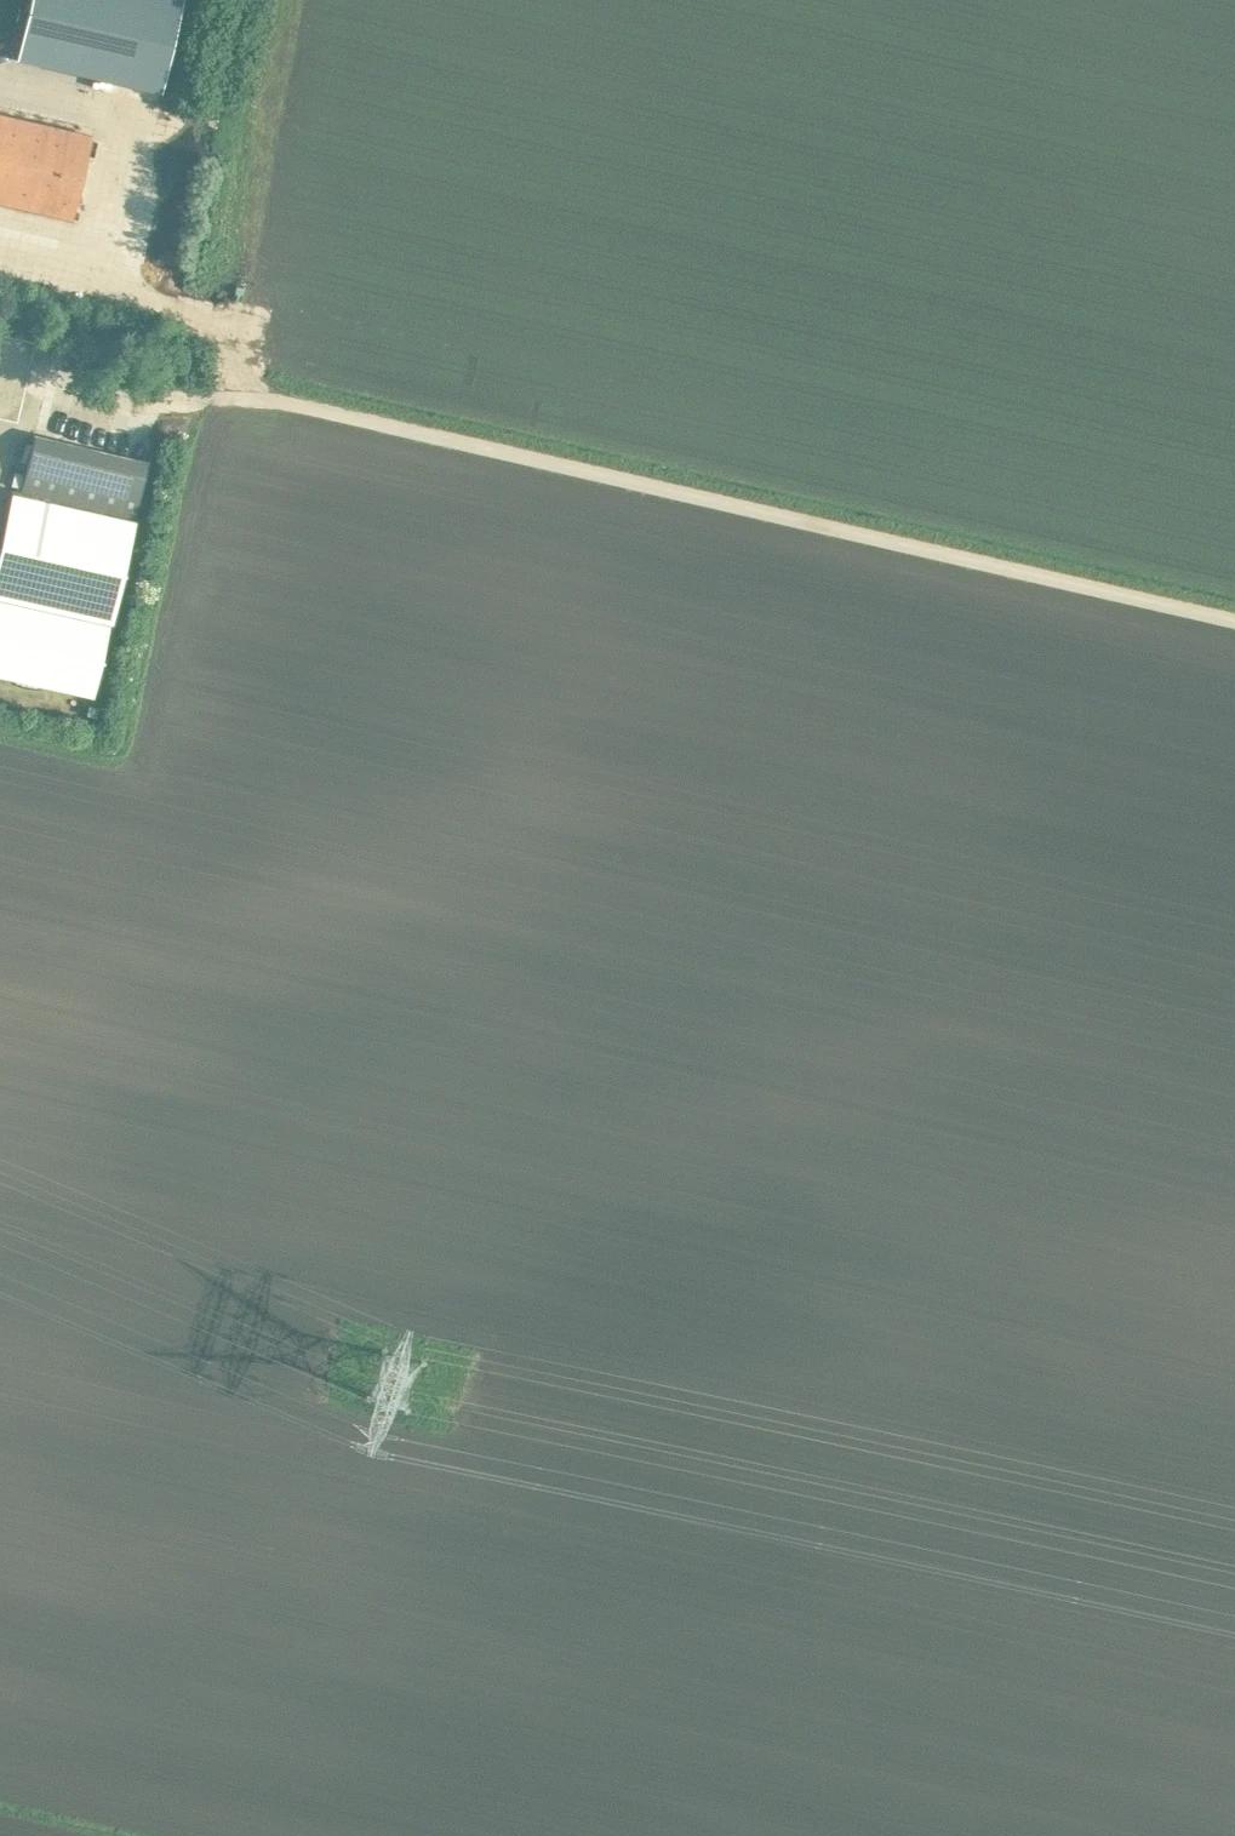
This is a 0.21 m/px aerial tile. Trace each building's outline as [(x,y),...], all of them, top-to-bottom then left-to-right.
[(17,60),(160,92),(181,0),(31,0),(17,60)] [(90,135),(0,115),(0,203),(70,219),(90,135)] [(146,461),(33,435),(19,496),(133,522),(146,461)] [(13,494),(0,549),(0,602),(109,627),(133,522),(19,496),(13,494)] [(109,627),(0,602),(0,676),(93,697),(109,627)]
